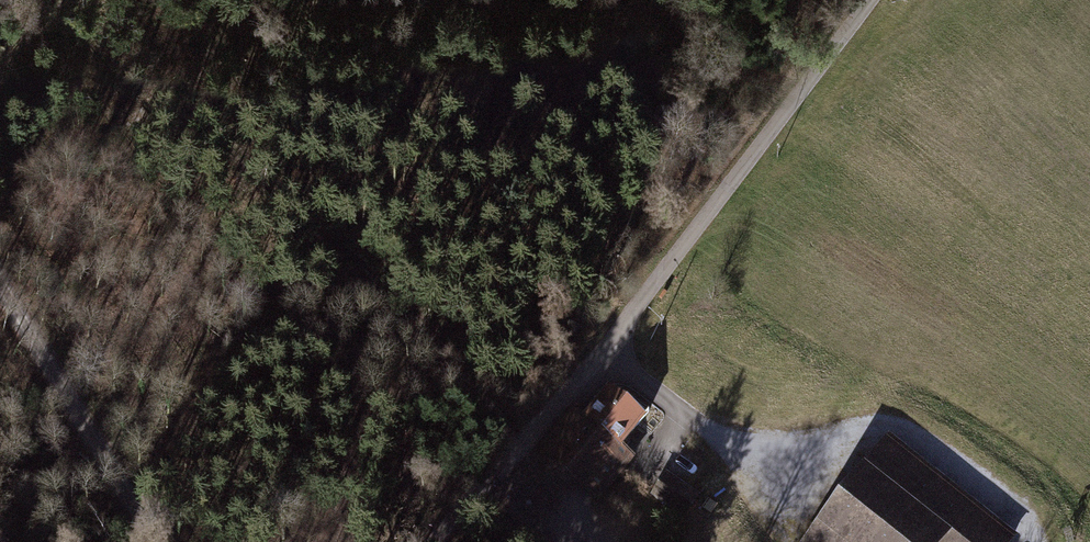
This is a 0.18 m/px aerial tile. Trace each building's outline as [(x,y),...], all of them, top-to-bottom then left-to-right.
[(609,390),(585,420),(618,448),(648,412),(632,398),(626,405),(609,390)] [(587,484),(618,448),(585,420),(554,456),(587,484)] [(968,512),(882,445),(805,541),(945,541),(968,512)] [(968,512),(945,541),(1006,541),(968,512)]
